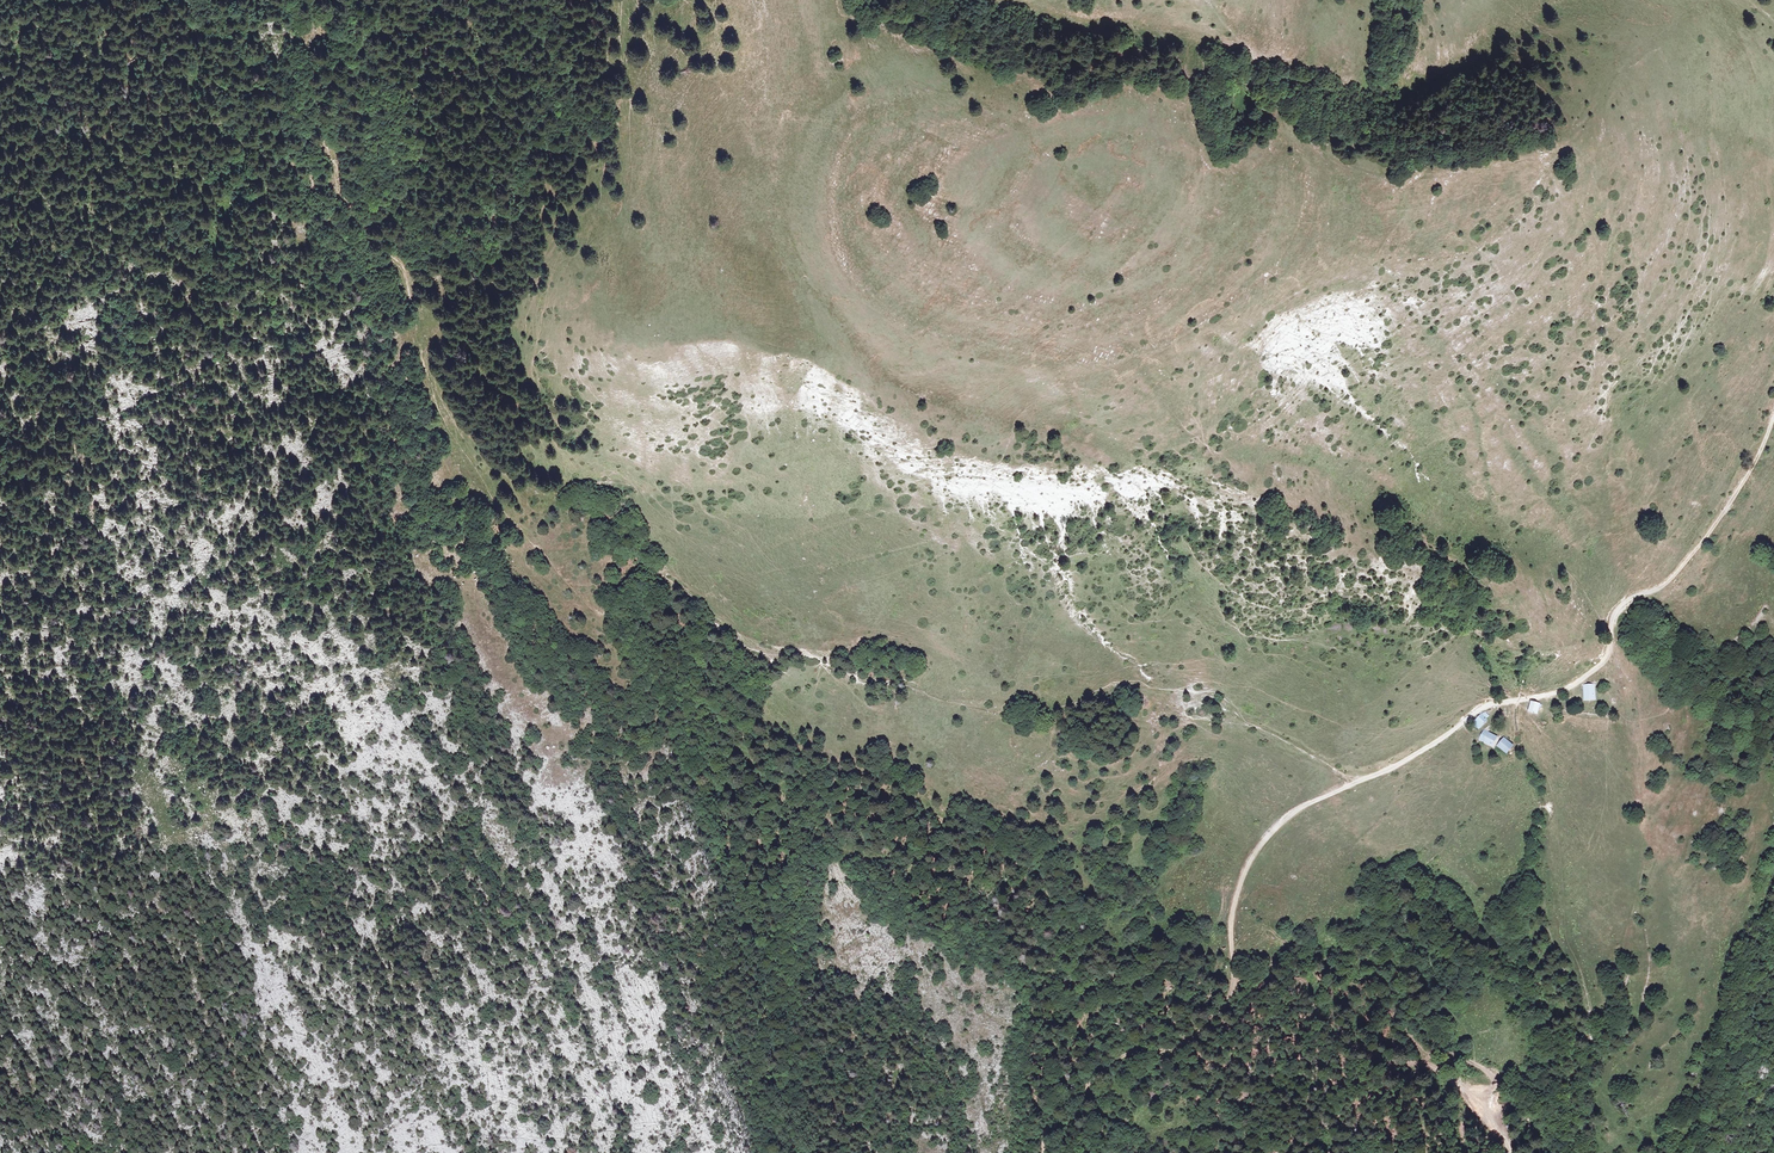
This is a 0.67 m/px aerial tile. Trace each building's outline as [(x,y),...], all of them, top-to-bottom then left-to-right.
[(1595,684),(1583,684),(1584,701),(1596,700),(1595,684)] [(1541,704),(1533,702),(1532,704),(1530,712),(1538,714),(1541,704)] [(1480,713),(1473,721),(1482,728),(1489,719),(1480,713)] [(1484,730),(1478,741),(1493,748),(1499,738),(1484,730)] [(1505,739),(1499,747),(1503,751),(1509,754),(1514,746),(1509,742),(1505,739)]
